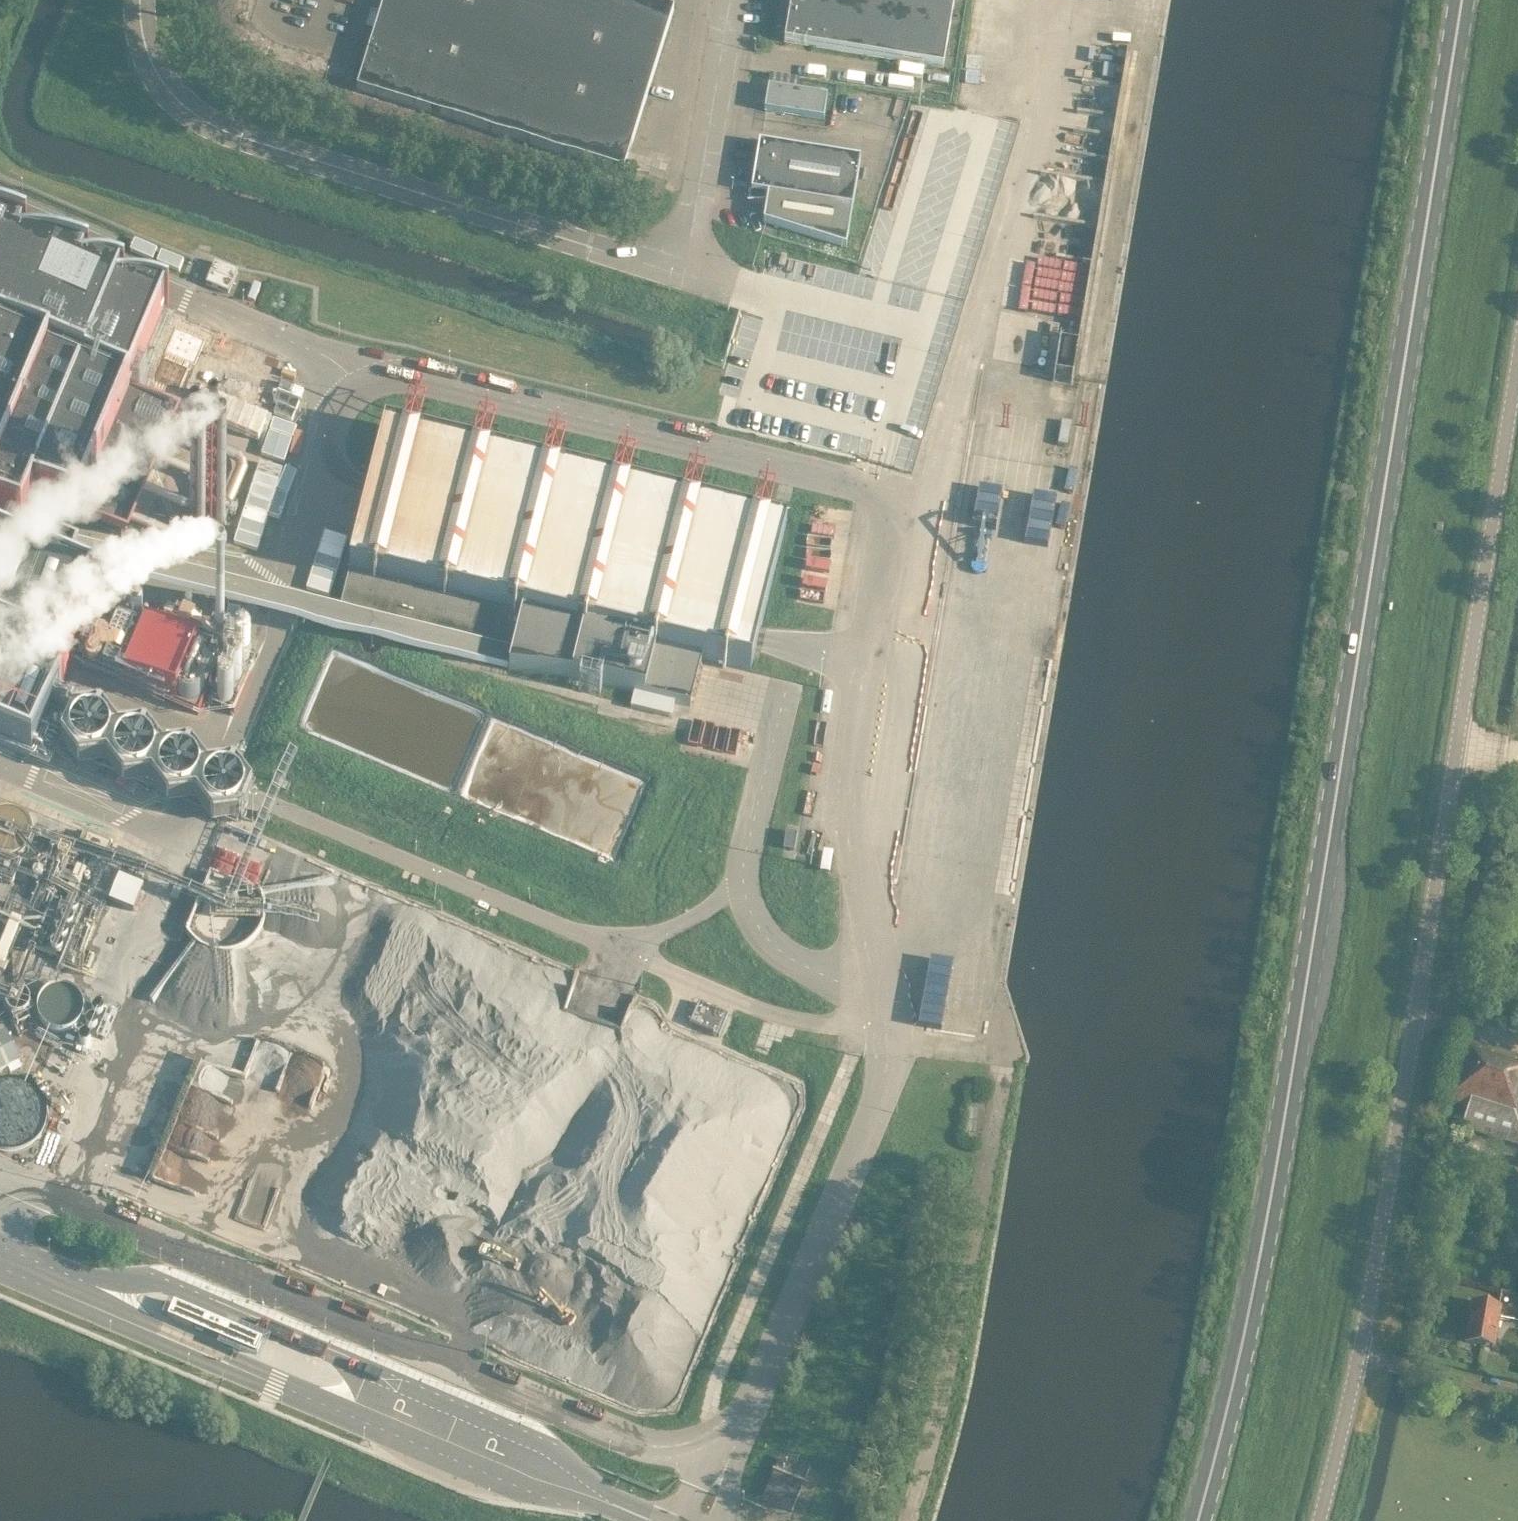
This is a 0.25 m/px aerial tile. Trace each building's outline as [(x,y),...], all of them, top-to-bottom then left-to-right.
[(623,169),(673,7),(651,0),(383,0),(357,86),(623,169)] [(943,66),(953,0),(790,0),(784,40),(943,66)] [(763,108),(823,118),(827,94),(767,84),(763,108)] [(852,205),(860,156),(759,140),(751,189),(756,190),(756,200),(766,199),(763,219),(846,245),(852,205)] [(21,525),(33,497),(121,534),(174,409),(130,391),(161,317),(0,249),(0,516),(21,525)] [(750,667),(754,653),(755,650),(786,521),(762,515),(762,511),(760,511),(759,514),(692,498),(693,494),(690,494),(689,497),(622,481),(622,477),(620,477),(619,480),(552,464),(553,460),(550,460),(549,463),(482,447),(483,443),(480,443),(479,446),(412,429),(413,426),(410,426),(409,429),(385,423),(338,614),(510,656),(509,660),(581,677),(578,688),(599,693),(602,682),(690,704),(702,656),(723,661),(722,665),(725,666),(726,661),(750,667)] [(784,846),(795,848),(797,831),(786,829),(784,846)] [(698,1000),(689,1022),(719,1035),(728,1012),(698,1000)] [(1461,1126),(1517,1144),(1517,1056),(1464,1039),(1445,1096),(1468,1104),(1461,1126)] [(1466,1340),(1494,1345),(1501,1305),(1472,1301),(1466,1340)] [(809,1468),(780,1455),(762,1497),(791,1509),(809,1468)]
